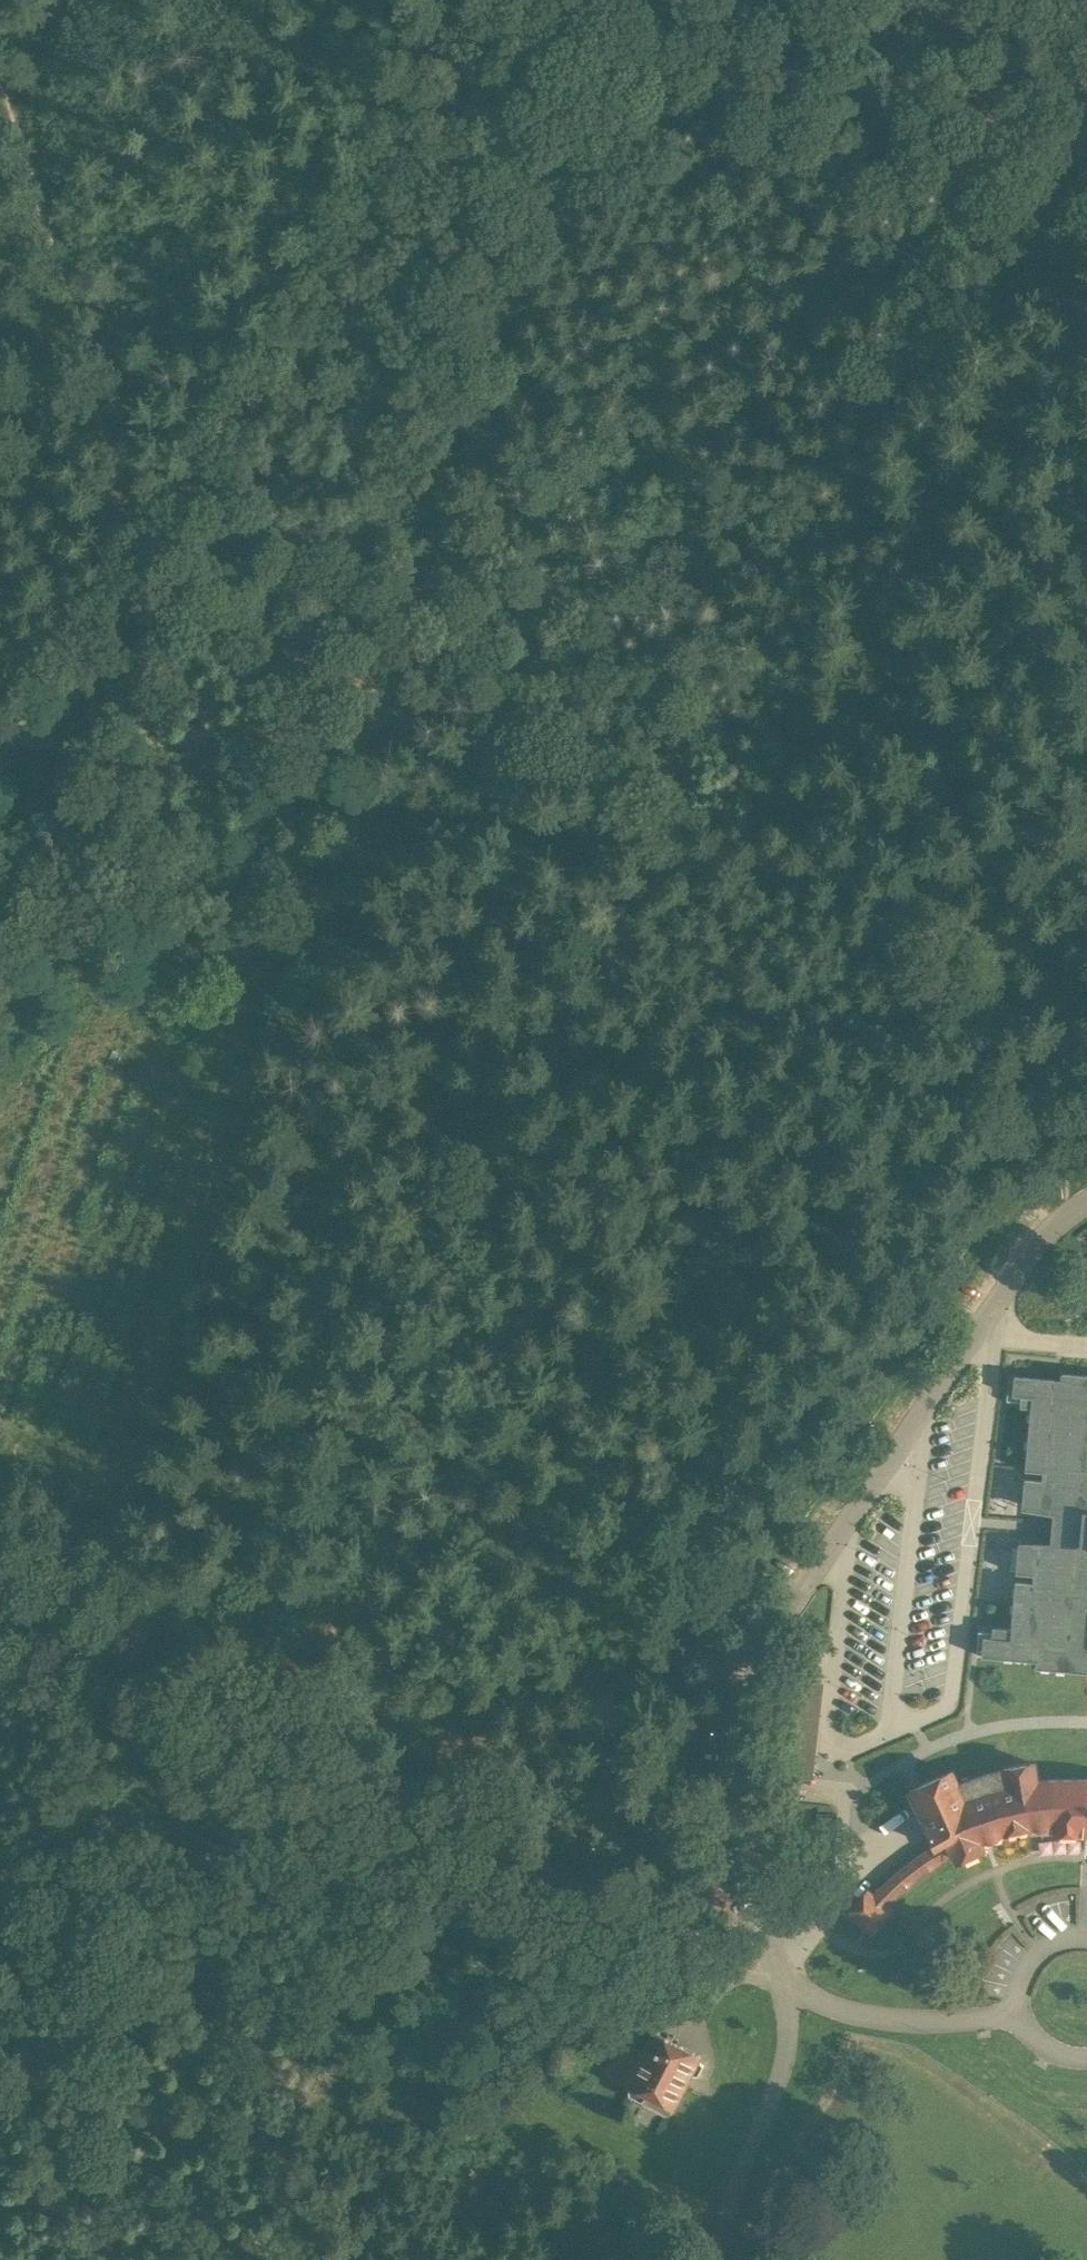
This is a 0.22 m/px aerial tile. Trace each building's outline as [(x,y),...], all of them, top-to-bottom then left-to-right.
[(1062,1373),(1061,1380),(1014,1376),(1013,1395),(1021,1396),(1021,1407),(1031,1408),(1026,1470),(1043,1472),(1042,1481),(1025,1479),(1025,1480),(1029,1480),(1026,1506),(1086,1517),(1086,1376),(1062,1373)] [(982,1656),(1036,1661),(1036,1668),(1086,1672),(1086,1547),(1023,1546),(1021,1572),(1017,1572),(1016,1573),(1034,1575),(1033,1583),(1016,1582),(1014,1598),(1012,1629),(993,1627),(992,1638),(984,1637),(982,1656)] [(874,1896),(868,1891),(848,1915),(874,1933),(891,1911),(885,1906),(906,1886),(929,1868),(954,1853),(957,1859),(961,1857),(963,1857),(966,1857),(969,1856),(971,1855),(973,1854),(975,1853),(977,1851),(978,1850),(979,1849),(983,1847),(981,1841),(1004,1833),(1030,1827),(1054,1824),(1055,1833),(1080,1833),(1086,1833),(1086,1780),(1085,1780),(1053,1780),(1038,1782),(1035,1763),(1004,1769),(1004,1770),(988,1774),(958,1784),(952,1771),(910,1791),(935,1846),(920,1855),(896,1874),(874,1896)] [(627,2045),(622,2056),(616,2053),(606,2072),(628,2083),(629,2095),(641,2101),(643,2104),(664,2115),(668,2115),(673,2106),(674,2106),(690,2075),(698,2075),(704,2065),(698,2058),(700,2056),(654,2032),(643,2053),(627,2045)]
